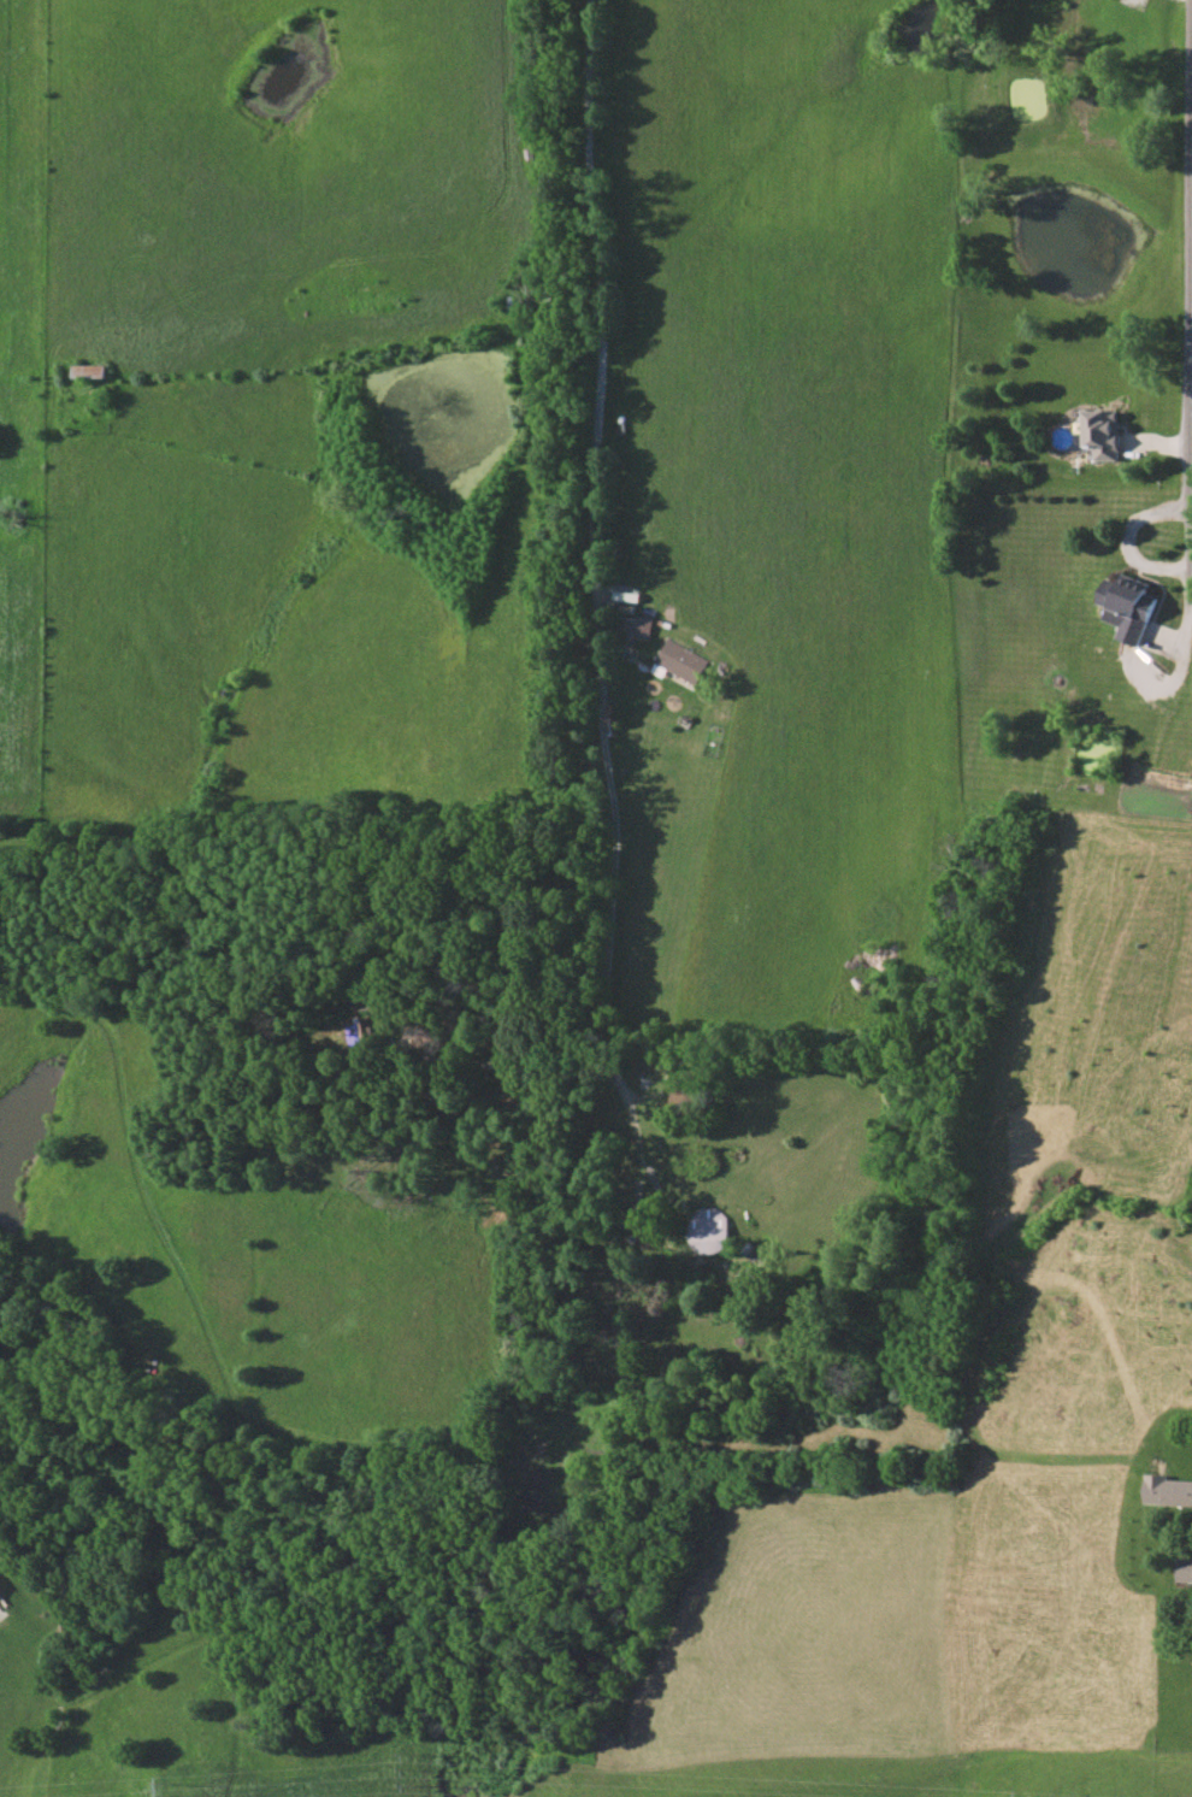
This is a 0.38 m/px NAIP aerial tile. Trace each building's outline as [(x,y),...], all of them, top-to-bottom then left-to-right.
[(1119,460),(1120,410),(1085,409),(1084,446),(1095,446),(1095,460),(1119,460)] [(1140,646),(1158,597),(1147,593),(1151,583),(1123,573),(1120,582),(1108,577),(1098,603),(1109,607),(1104,619),(1122,626),(1117,638),(1140,646)] [(709,659),(667,639),(655,664),(698,684),(709,659)] [(728,1251),(727,1207),(690,1208),(691,1252),(728,1251)] [(1168,1479),(1168,1474),(1146,1474),(1146,1504),(1191,1505),(1191,1480),(1168,1479)] [(1191,1583),(1191,1557),(1180,1556),(1179,1582),(1191,1583)]
